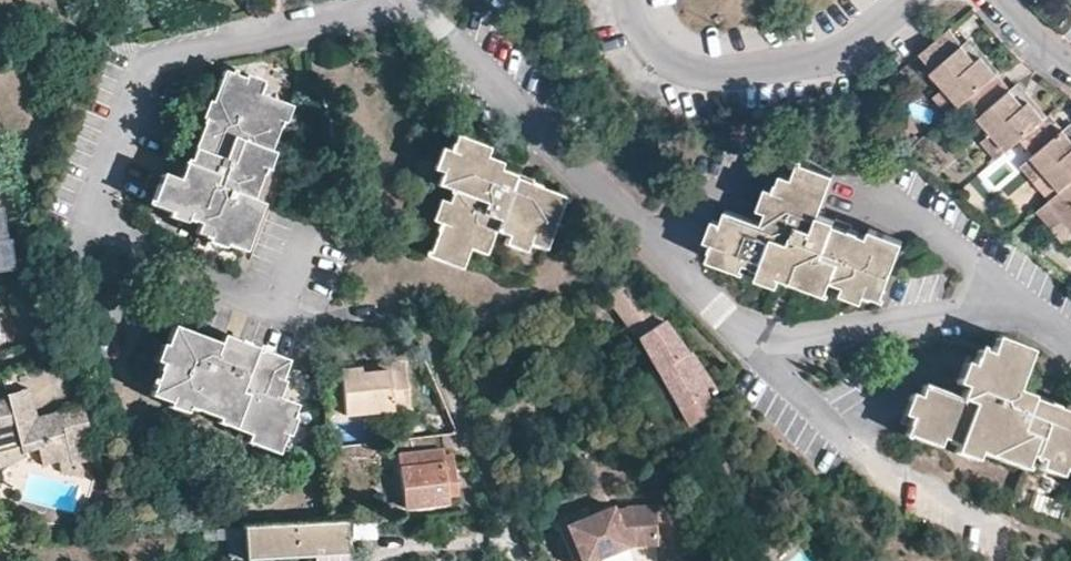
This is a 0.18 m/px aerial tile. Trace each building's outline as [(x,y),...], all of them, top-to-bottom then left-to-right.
[(952,25),(922,49),(935,65),(932,67),(947,84),(960,101),(968,96),(997,72),(982,54),(978,57),(952,25)] [(267,155),(278,126),(285,106),(259,95),(261,86),(243,79),(223,72),(211,104),(204,121),(186,166),(184,165),(177,181),(162,175),(149,207),(168,215),(187,222),(197,227),(195,235),(207,240),(225,247),(242,254),(261,206),(249,200),(260,171),(267,155)] [(1022,135),(1042,119),(1027,100),(1022,104),(997,72),(968,96),(980,112),(976,115),(989,130),(1004,149),(1022,135)] [(245,75),(243,79),(261,86),(263,82),(245,75)] [(936,92),(949,110),(960,101),(947,84),(936,92)] [(200,118),(204,121),(211,104),(206,103),(200,118)] [(285,106),(278,126),(283,127),(290,108),(285,106)] [(1059,187),(1070,178),(1070,138),(1050,112),(1042,119),(1022,135),(1034,150),(1031,152),(1044,169),(1059,187)] [(979,138),(993,157),(1004,149),(989,130),(979,138)] [(507,238),(530,247),(545,253),(565,201),(518,181),(517,178),(501,172),(503,166),(486,159),(489,149),(456,136),(449,152),(441,175),(436,186),(452,193),(447,204),(439,226),(426,257),(460,271),(469,250),(484,256),(494,233),(507,238)] [(441,175),(449,152),(441,150),(432,171),(441,175)] [(1044,169),(1031,152),(1020,160),(1033,178),(1044,169)] [(271,157),(267,155),(260,171),(264,172),(271,157)] [(841,280),(863,287),(880,293),(902,236),(869,224),(866,231),(836,221),(836,217),(818,210),(832,170),(798,157),(791,173),(780,169),(761,216),(725,204),(720,218),(710,245),(707,253),(739,266),(743,257),(759,263),(780,271),(823,287),(828,275),(841,280)] [(1033,178),(1047,197),(1059,187),(1044,169),(1033,178)] [(1059,217),(1070,233),(1070,178),(1059,187),(1047,197),(1044,199),(1059,217)] [(1044,199),(1034,207),(1048,225),(1059,217),(1044,199)] [(431,223),(439,226),(447,204),(440,202),(431,223)] [(17,272),(13,239),(9,240),(5,208),(0,209),(0,274),(17,272)] [(185,226),(187,222),(168,215),(168,219),(185,226)] [(710,245),(720,218),(710,215),(701,241),(710,245)] [(1059,217),(1048,225),(1061,241),(1070,233),(1059,217)] [(526,255),(530,247),(507,238),(505,246),(526,255)] [(222,252),(225,247),(207,240),(205,244),(222,252)] [(776,280),(780,271),(759,263),(755,271),(776,280)] [(686,423),(725,401),(635,280),(606,293),(686,423)] [(859,296),(863,287),(841,280),(838,288),(859,296)] [(289,438),(295,419),(300,406),(278,397),(290,362),(241,343),(239,351),(223,346),(177,328),(170,348),(173,349),(166,368),(155,399),(175,407),(176,405),(193,411),(222,421),(237,427),(235,431),(252,438),(250,445),(282,457),(289,438)] [(1064,400),(1062,405),(1013,387),(1028,345),(993,332),(986,350),(979,347),(972,363),(964,382),(960,393),(922,380),(917,393),(910,414),(904,429),(935,440),(938,432),(953,437),(974,445),(1020,461),(1025,449),(1040,455),(1058,461),(1070,466),(1070,403),(1064,400)] [(239,351),(241,343),(227,338),(223,346),(239,351)] [(159,364),(166,368),(173,349),(170,348),(166,347),(159,364)] [(964,382),(972,363),(961,360),(954,377),(964,382)] [(365,376),(406,373),(406,364),(365,368),(364,371),(365,376)] [(411,411),(406,373),(365,376),(364,371),(344,373),(349,416),(369,414),(411,411)] [(900,409),(910,414),(917,393),(907,389),(900,409)] [(25,462),(40,459),(43,472),(97,459),(84,407),(58,413),(59,423),(31,429),(27,409),(34,408),(31,393),(9,399),(9,403),(0,406),(0,460),(22,454),(25,462)] [(189,418),(193,411),(176,405),(175,407),(173,412),(189,418)] [(59,423),(58,413),(37,417),(34,408),(27,409),(31,429),(59,423)] [(411,419),(411,411),(369,414),(369,423),(411,419)] [(300,422),(295,419),(289,438),(293,439),(300,422)] [(221,425),(235,431),(237,427),(222,421),(221,425)] [(971,454),(974,445),(953,437),(950,446),(971,454)] [(453,502),(448,458),(442,458),(442,452),(398,457),(403,507),(453,502)] [(25,462),(22,454),(0,460),(0,468),(25,462)] [(1054,470),(1058,461),(1040,455),(1037,463),(1054,470)] [(561,528),(575,560),(588,560),(625,546),(659,542),(657,500),(611,506),(561,528)] [(226,529),(228,560),(319,560),(353,559),(351,522),(329,523),(226,529)]
